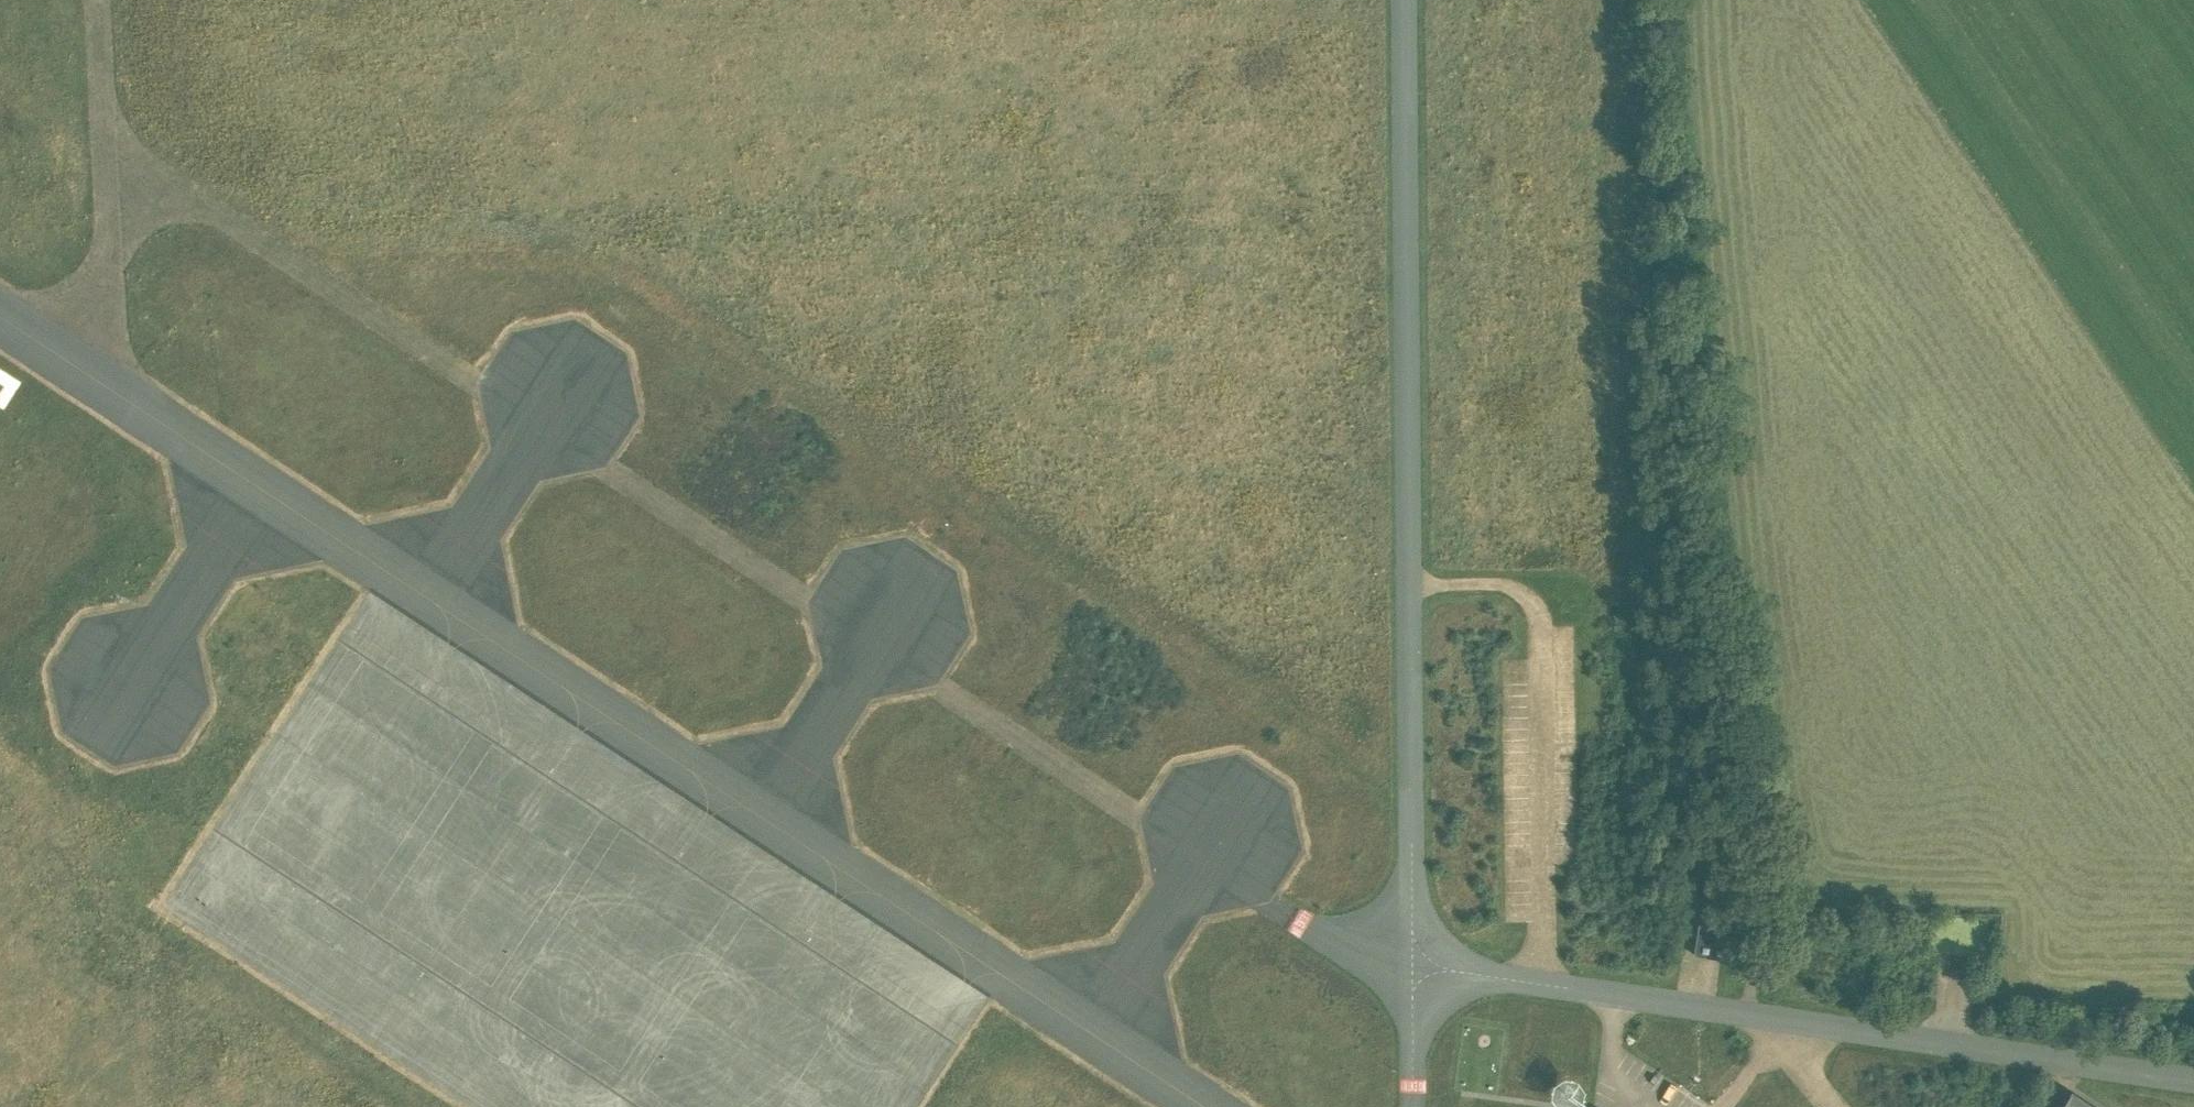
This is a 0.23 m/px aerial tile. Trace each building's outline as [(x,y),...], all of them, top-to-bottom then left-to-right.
[(1699,923),(1694,955),(1726,959),(1731,928),(1722,926),(1699,923)] [(2061,1106),(2096,1106),(2072,1091),(2061,1106)]
